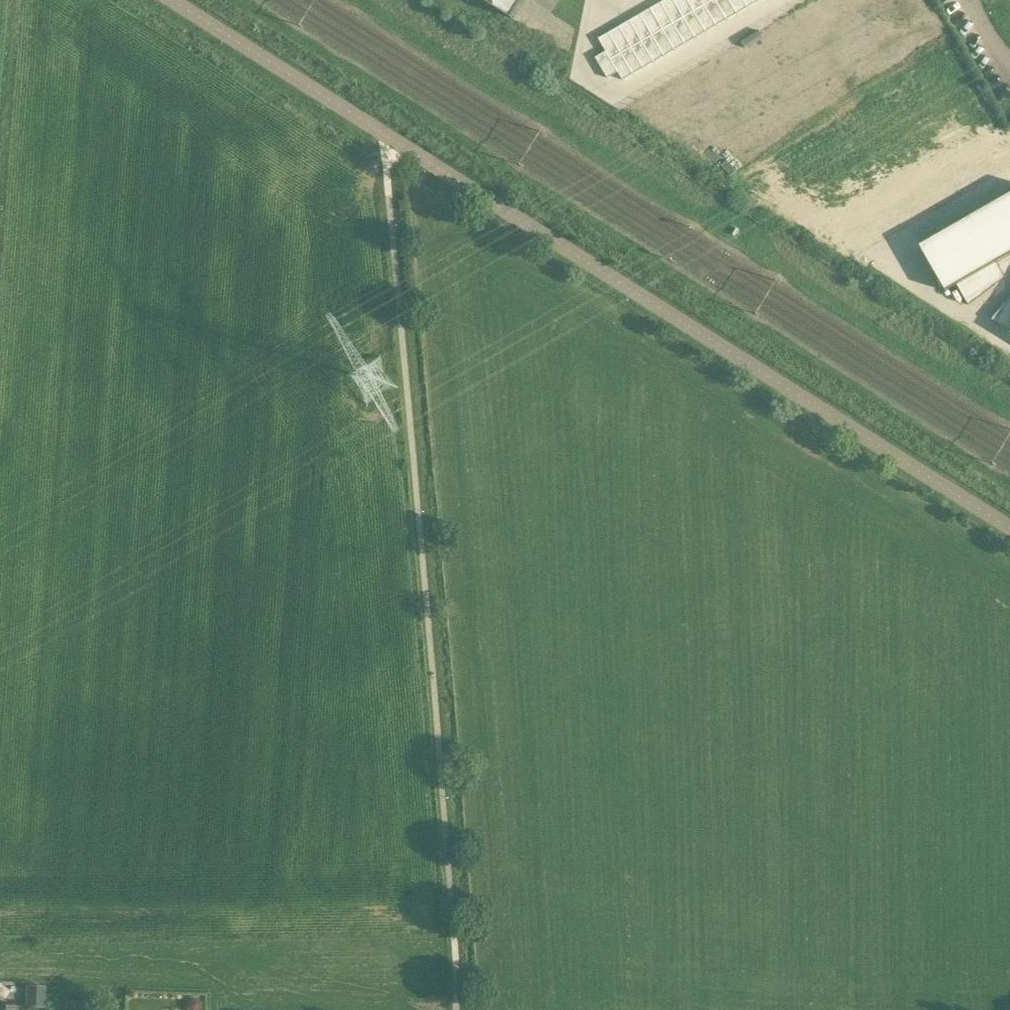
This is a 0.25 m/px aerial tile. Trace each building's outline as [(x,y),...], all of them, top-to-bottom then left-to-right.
[(511,18),(522,0),(483,0),(511,18)] [(595,57),(608,78),(618,72),(623,80),(760,0),(665,0),(598,39),(606,51),(595,57)] [(922,249),(948,294),(959,288),(971,308),(1009,282),(999,266),(1009,259),(1009,198),(922,249)] [(992,321),(1009,332),(1009,298),(992,321)] [(27,987),(26,1009),(45,1009),(46,988),(27,987)] [(202,1005),(198,1000),(192,1000),(188,1004),(188,1009),(202,1009),(202,1005)]
